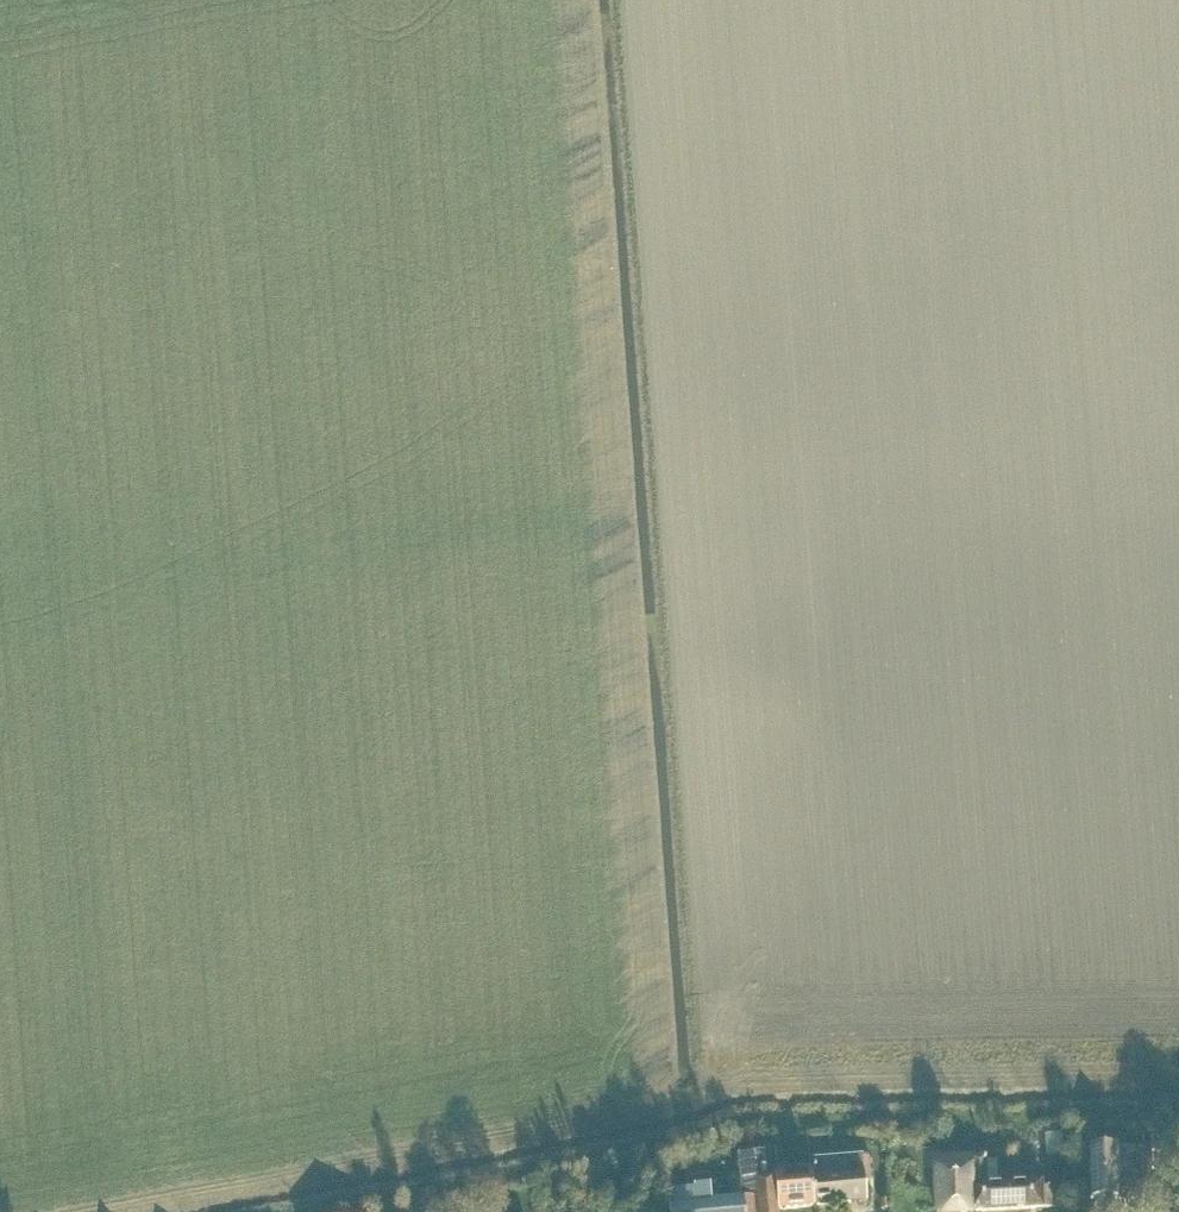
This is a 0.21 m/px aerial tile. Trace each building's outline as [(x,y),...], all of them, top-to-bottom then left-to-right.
[(1177,1173),(1176,1138),(1151,1138),(1151,1173),(1177,1173)] [(1146,1198),(1145,1149),(1120,1150),(1120,1139),(1099,1139),(1100,1150),(1089,1150),(1090,1200),(1116,1199),(1146,1198)] [(811,1180),(810,1174),(774,1177),(772,1155),(751,1157),(752,1171),(740,1172),(742,1200),(710,1202),(709,1185),(692,1187),(693,1190),(666,1192),(668,1211),(777,1211),(777,1210),(813,1207),(811,1180)] [(813,1207),(865,1202),(861,1157),(812,1162),(814,1179),(811,1180),(813,1207)] [(1041,1189),(1040,1182),(986,1185),(984,1157),(933,1160),(935,1211),(979,1211),(1056,1208),(1055,1188),(1041,1189)]
